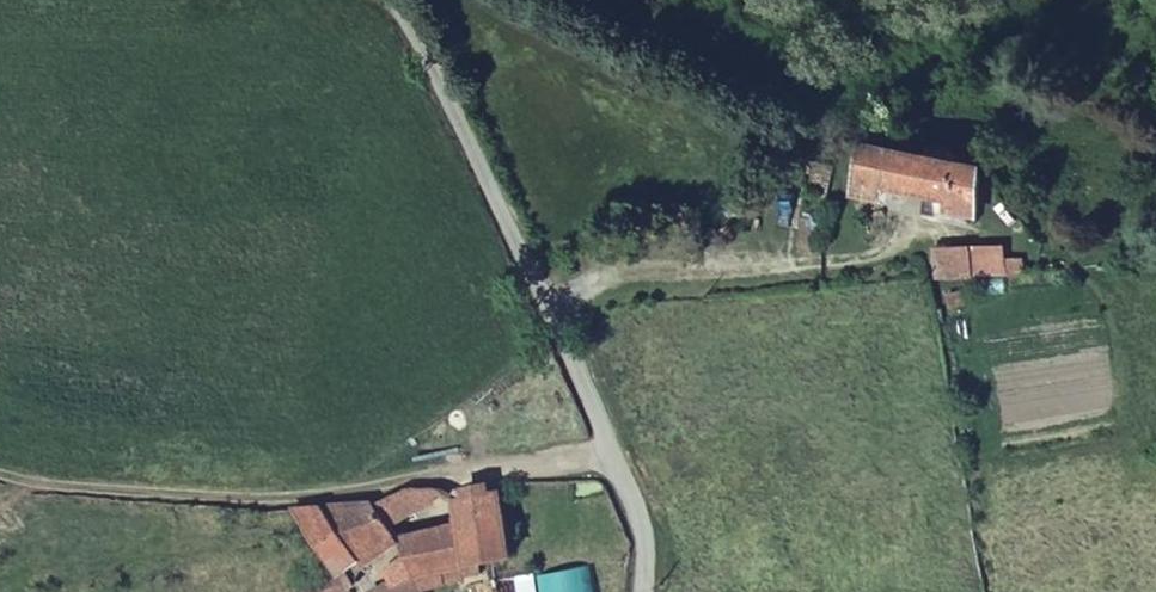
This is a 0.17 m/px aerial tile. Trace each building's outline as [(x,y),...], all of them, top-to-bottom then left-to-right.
[(976,222),(982,169),(950,163),(951,155),(929,150),(928,158),(866,146),(856,196),(879,201),(888,186),(928,195),(926,213),(976,222)] [(936,276),(970,274),(968,250),(934,252),(936,276)] [(424,591),(481,576),(479,564),(514,555),(499,486),(450,499),(456,525),(466,563),(418,578),(410,557),(383,572),(387,582),(372,591),(424,591)] [(288,580),(289,591),(345,591),(365,578),(358,568),(403,540),(393,526),(450,499),(442,494),(410,490),(378,508),(374,499),(297,506),(334,563),(318,573),(288,580)] [(456,525),(403,540),(410,557),(418,578),(466,563),(456,525)]
